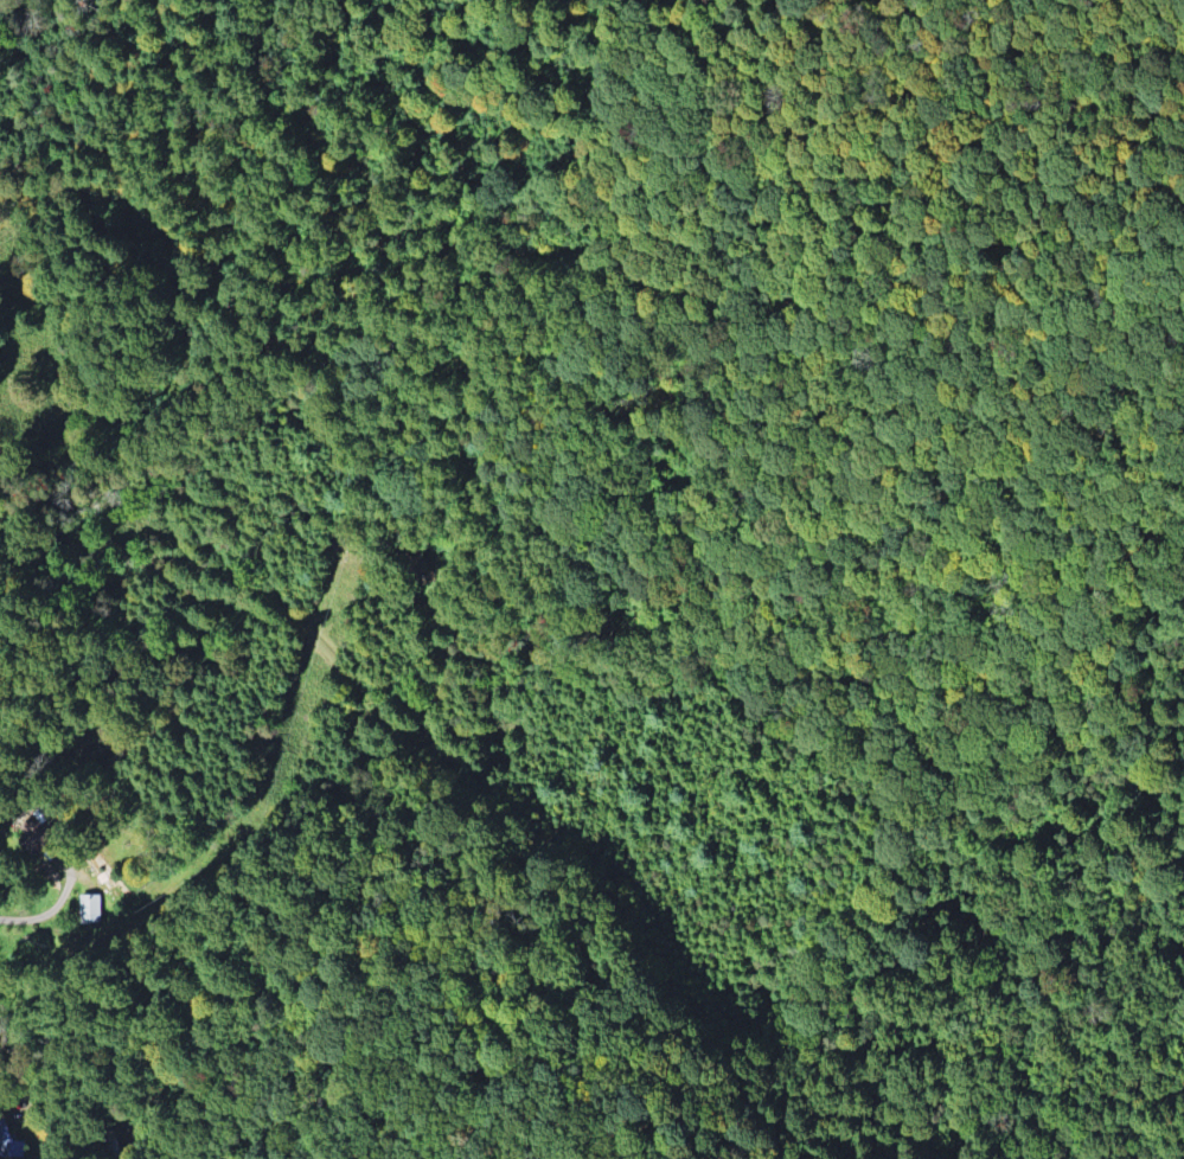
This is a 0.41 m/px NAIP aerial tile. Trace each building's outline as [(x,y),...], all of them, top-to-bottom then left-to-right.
[(79,896),(80,925),(101,924),(100,895),(79,896)]
